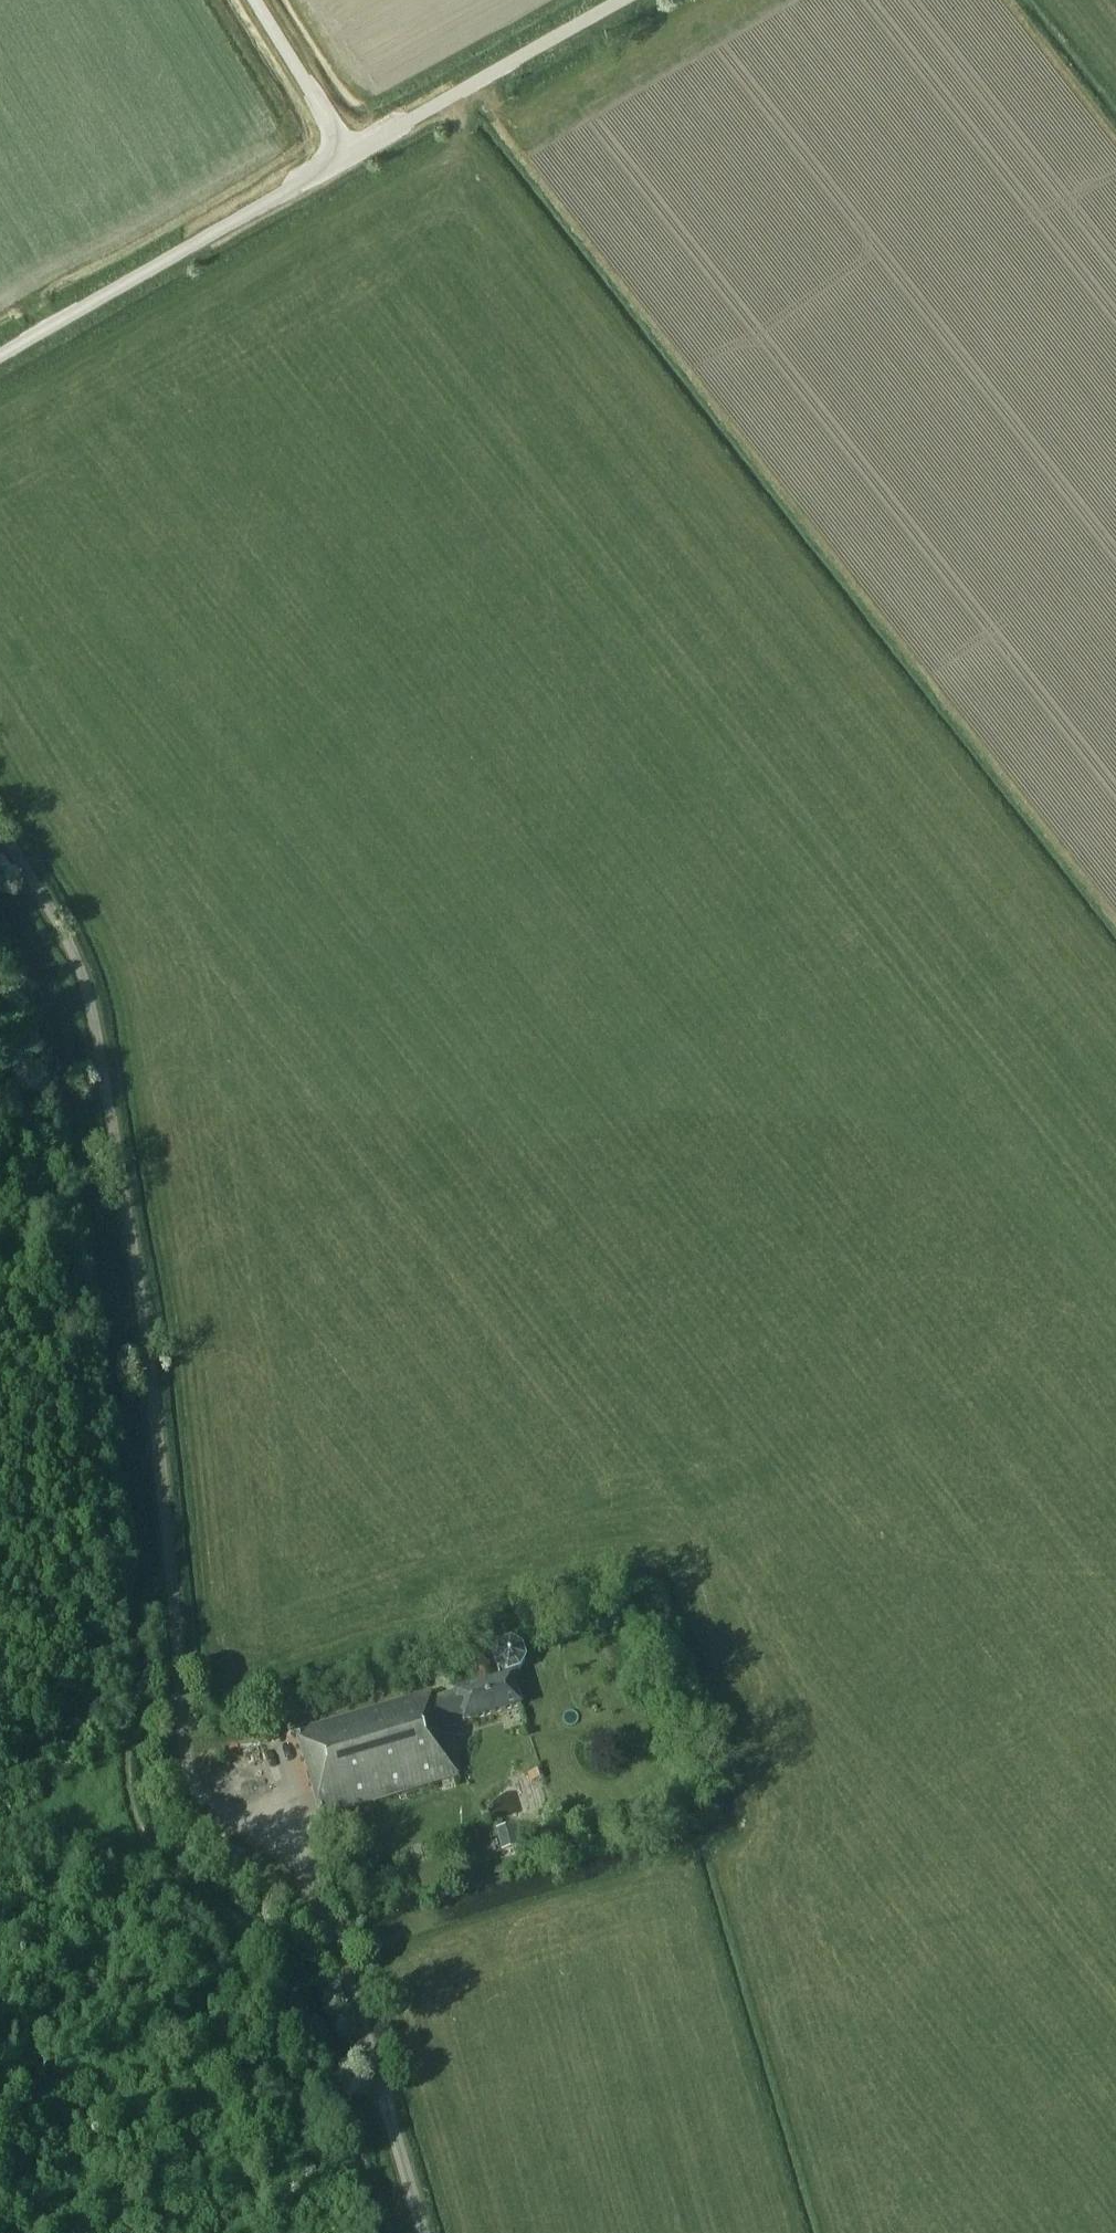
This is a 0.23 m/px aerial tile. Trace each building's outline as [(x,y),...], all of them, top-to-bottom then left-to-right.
[(501,1680),(454,1694),(435,1700),(432,1690),(295,1733),(322,1819),(457,1776),(443,1731),(447,1730),(464,1725),(521,1706),(511,1674),(519,1672),(525,1661),(521,1649),(510,1644),(499,1647),(493,1658),(497,1669),(497,1670),(501,1680)]
